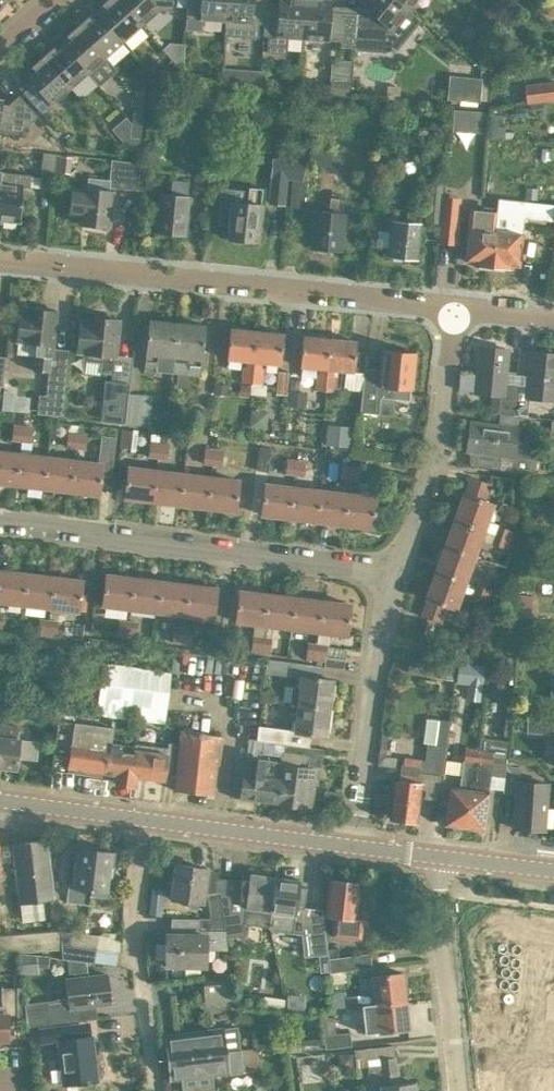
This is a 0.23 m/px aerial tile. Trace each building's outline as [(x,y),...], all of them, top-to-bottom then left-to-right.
[(96,12),(122,42),(140,27),(116,0),(107,0),(102,4),(103,5),(96,12)] [(140,27),(159,10),(172,10),(173,0),(116,0),(140,27)] [(226,22),(227,0),(188,0),(186,18),(226,22)] [(263,36),(266,7),(266,0),(227,0),(226,22),(224,35),(258,38),(258,35),(263,36)] [(302,38),(305,0),(279,0),(279,8),(266,7),(263,36),(302,38)] [(341,41),(343,13),(330,12),(331,0),(305,0),(302,38),(341,41)] [(360,3),(369,10),(366,14),(357,14),(354,48),(354,52),(383,54),(384,38),(407,10),(395,0),(363,0),(360,3)] [(407,10),(415,0),(395,0),(407,10)] [(541,23),(553,18),(553,0),(535,7),(541,23)] [(88,17),(77,26),(105,58),(122,42),(96,12),(89,17),(88,17)] [(343,13),(341,41),(340,47),(354,48),(357,14),(343,13)] [(68,36),(60,43),(87,73),(105,58),(77,26),(67,35),(68,36)] [(53,48),(42,58),(69,89),(87,73),(60,43),(54,49),(53,48)] [(69,89),(42,58),(32,66),(33,67),(25,74),(33,83),(23,92),(42,113),(69,89)] [(173,75),(182,76),(184,63),(174,62),(173,75)] [(331,66),(329,95),(349,97),(351,67),(331,66)] [(262,71),(245,70),(244,86),(260,87),(262,71)] [(449,100),(478,102),(480,81),(451,78),(449,100)] [(527,103),(553,100),(553,82),(525,86),(527,103)] [(134,104),(143,105),(145,92),(135,91),(134,104)] [(18,134),(38,117),(19,96),(9,105),(1,104),(2,98),(0,98),(0,132),(18,134)] [(475,132),(476,108),(451,107),(450,131),(475,132)] [(505,138),(505,129),(502,128),(503,115),(493,114),(491,137),(505,138)] [(111,128),(130,150),(139,151),(140,139),(131,138),(132,125),(125,116),(111,128)] [(132,125),(131,138),(140,139),(142,124),(132,123),(132,125)] [(42,152),(43,152),(56,154),(71,155),(57,139),(42,152)] [(309,152),(323,169),(335,160),(321,142),(309,152)] [(193,190),(208,192),(210,150),(195,150),(193,190)] [(38,196),(52,198),(56,154),(43,152),(41,177),(39,188),(38,196)] [(115,186),(126,188),(127,186),(139,187),(143,165),(117,163),(115,186)] [(369,170),(368,184),(378,185),(378,170),(369,170)] [(18,222),(22,187),(30,187),(31,175),(0,172),(0,220),(18,222)] [(84,190),(80,224),(93,226),(95,228),(102,229),(106,227),(108,227),(112,191),(109,191),(110,180),(88,177),(87,191),(84,190)] [(188,197),(189,181),(172,180),(170,195),(159,194),(156,231),(160,232),(162,235),(168,235),(171,233),(185,234),(189,197),(188,197)] [(275,180),(273,202),(284,204),(286,181),(275,180)] [(289,207),(304,208),(306,182),(292,180),(289,207)] [(247,203),(224,200),(221,203),(219,222),(221,225),(229,226),(228,239),(232,239),(233,243),(242,244),(244,241),(257,242),(261,204),(260,204),(262,189),(249,187),(247,203)] [(537,199),(538,189),(526,188),(525,199),(537,199)] [(312,248),(317,248),(318,251),(325,252),(327,249),(340,251),(344,214),(341,214),(343,199),(331,198),(329,212),(316,211),(312,248)] [(507,199),(498,199),(497,210),(518,212),(522,213),(523,201),(507,199)] [(438,242),(456,244),(459,210),(442,209),(438,242)] [(387,257),(391,257),(393,260),(400,261),(402,258),(416,260),(420,224),(419,224),(420,212),(406,211),(405,222),(391,221),(387,257)] [(492,266),(495,231),(497,213),(470,211),(465,261),(474,262),(474,264),(478,265),(479,268),(487,269),(489,266),(492,266)] [(495,231),(492,266),(495,266),(497,270),(504,271),(506,267),(510,268),(510,265),(519,266),(523,234),(495,231)] [(34,370),(49,372),(55,311),(43,310),(44,307),(36,306),(34,309),(29,309),(29,313),(20,312),(17,340),(26,341),(26,342),(37,343),(34,370)] [(80,320),(77,352),(86,353),(85,354),(101,355),(99,374),(112,375),(114,356),(115,357),(118,320),(104,318),(102,316),(96,315),(93,317),(89,317),(89,321),(80,320)] [(173,357),(177,322),(148,320),(145,354),(144,371),(157,373),(158,355),(173,357)] [(205,326),(177,322),(173,357),(172,374),(200,377),(201,360),(202,360),(205,326)] [(241,382),(252,383),(257,332),(230,329),(227,361),(245,363),(245,367),(242,366),(241,382)] [(257,332),(252,383),(262,384),(263,369),(261,368),(262,364),(280,366),(284,335),(257,332)] [(314,390),(325,391),(330,339),(303,337),(300,367),(318,369),(318,374),(316,374),(314,390)] [(330,339),(325,391),(335,392),(337,376),(335,376),(335,371),(354,372),(357,342),(330,339)] [(395,388),(395,393),(407,395),(408,389),(411,389),(414,354),(411,353),(406,348),(405,348),(399,352),(384,350),(381,386),(395,388)] [(498,415),(514,417),(517,386),(504,385),(507,351),(480,348),(476,394),(500,396),(498,415)] [(514,417),(528,418),(529,399),(553,402),(553,355),(531,353),(528,387),(517,386),(514,417)] [(277,371),(275,394),(287,395),(289,371),(277,371)] [(49,372),(46,398),(39,397),(37,414),(61,416),(65,374),(49,372)] [(107,383),(103,422),(125,424),(128,393),(129,384),(107,383)] [(214,383),(213,394),(228,395),(229,384),(214,383)] [(250,395),(251,385),(241,384),(240,395),(250,395)] [(2,408),(12,409),(14,390),(4,389),(2,408)] [(288,392),(287,407),(307,409),(308,394),(288,392)] [(128,393),(125,424),(149,426),(152,395),(128,393)] [(195,409),(194,425),(207,426),(208,410),(195,409)] [(11,441),(20,442),(22,425),(13,424),(11,441)] [(22,425),(20,442),(30,443),(32,426),(22,425)] [(467,454),(501,457),(499,469),(522,472),(531,474),(533,458),(511,455),(514,430),(470,425),(467,454)] [(328,428),(326,446),(351,449),(353,430),(328,428)] [(122,429),(120,447),(131,449),(133,431),(122,429)] [(66,448),(76,449),(78,432),(68,430),(66,448)] [(78,432),(76,449),(86,450),(88,433),(78,432)] [(74,461),(70,491),(98,495),(101,475),(111,477),(116,437),(101,435),(97,464),(74,461)] [(147,457),(157,458),(159,441),(149,440),(147,457)] [(159,441),(157,458),(167,459),(169,442),(159,441)] [(256,471),(268,472),(271,448),(259,446),(256,471)] [(203,465),(213,466),(215,449),(205,448),(203,465)] [(215,449),(213,466),(222,467),(224,450),(215,449)] [(15,485),(19,454),(0,452),(0,483),(15,485)] [(286,457),(284,475),(294,476),(296,458),(297,459),(298,454),(288,453),(288,457),(286,457)] [(15,485),(43,488),(47,457),(19,454),(15,485)] [(43,488),(70,491),(74,461),(47,457),(43,488)] [(296,458),(294,476),(304,476),(306,459),(297,459),(296,458)] [(339,481),(350,483),(352,465),(341,464),(339,481)] [(352,465),(350,483),(358,484),(360,466),(352,465)] [(124,498),(152,501),(156,470),(128,467),(124,498)] [(152,501),(180,505),(184,474),(156,470),(152,501)] [(531,474),(522,472),(520,488),(529,489),(531,474)] [(180,505),(207,508),(211,477),(184,474),(180,505)] [(211,477),(207,508),(235,511),(239,480),(211,477)] [(464,494),(454,520),(484,531),(493,504),(484,501),(490,485),(472,479),(466,494),(464,494)] [(262,515),(289,518),(293,487),(265,484),(262,515)] [(289,518),(317,521),(321,490),(293,487),(289,518)] [(317,521),(344,525),(348,494),(321,490),(317,521)] [(348,494),(344,525),(372,528),(376,497),(348,494)] [(454,520),(445,546),(474,557),(484,531),(454,520)] [(498,525),(495,535),(510,540),(513,531),(498,525)] [(510,540),(495,535),(491,543),(507,550),(510,540)] [(528,535),(526,549),(535,551),(538,537),(528,535)] [(445,546),(436,572),(465,583),(474,557),(445,546)] [(23,604),(27,574),(0,570),(0,602),(23,604)] [(465,583),(436,572),(426,599),(428,599),(423,615),(440,622),(446,606),(455,609),(465,583)] [(23,604),(51,608),(54,577),(27,574),(23,604)] [(102,605),(130,609),(134,578),(106,574),(102,605)] [(54,577),(51,608),(78,611),(82,580),(54,577)] [(480,577),(476,587),(491,592),(495,583),(480,577)] [(130,609),(157,612),(161,581),(134,578),(130,609)] [(157,612),(185,615),(189,585),(161,581),(157,612)] [(189,585),(185,615),(213,619),(217,588),(189,585)] [(491,592),(476,587),(473,595),(488,601),(491,592)] [(236,622),(263,625),(267,594),(239,591),(236,622)] [(510,616),(530,618),(533,596),(513,593),(510,616)] [(263,625),(291,628),(295,597),(267,594),(263,625)] [(291,628),(319,631),(322,601),(295,597),(291,628)] [(322,601),(319,631),(346,635),(350,604),(322,601)] [(37,635),(47,636),(49,619),(39,618),(37,635)] [(49,619),(47,636),(56,637),(59,621),(49,619)] [(117,636),(126,637),(128,620),(119,619),(117,636)] [(128,620),(126,637),(136,638),(138,622),(128,620)] [(540,623),(539,636),(553,637),(553,624),(540,623)] [(206,647),(217,649),(221,626),(210,624),(206,647)] [(172,643),(181,644),(183,627),(174,626),(172,643)] [(183,627),(181,644),(190,645),(193,628),(183,627)] [(250,652),(260,653),(262,636),(252,635),(250,652)] [(262,636),(260,653),(269,654),(271,638),(262,636)] [(305,659),(315,660),(317,643),(307,642),(305,659)] [(317,643),(315,660),(324,661),(326,646),(326,644),(317,643)] [(346,648),(326,646),(324,661),(324,665),(344,667),(346,648)] [(298,704),(329,708),(333,680),(321,678),(322,666),(266,659),(265,673),(301,678),(300,688),(292,687),(290,703),(298,704)] [(410,659),(408,673),(433,677),(436,663),(410,659)] [(469,684),(483,686),(486,666),(459,663),(457,683),(469,684)] [(98,715),(163,724),(169,677),(105,668),(98,715)] [(256,740),(283,743),(308,747),(310,734),(326,736),(329,708),(298,704),(295,730),(258,726),(256,740)] [(134,747),(111,743),(114,720),(59,712),(51,767),(116,776),(115,783),(135,786),(136,777),(135,776),(136,766),(132,765),(134,747)] [(443,759),(444,760),(449,720),(430,718),(425,756),(425,760),(420,760),(404,758),(403,764),(401,764),(399,781),(395,781),(390,819),(416,822),(421,784),(417,783),(419,771),(440,774),(441,774),(443,759)] [(527,733),(553,735),(553,722),(527,721),(527,733)] [(16,770),(20,739),(18,739),(20,727),(0,724),(0,768),(16,770)] [(379,757),(378,765),(395,768),(397,759),(386,757),(390,731),(383,730),(382,738),(381,739),(380,748),(381,748),(379,757)] [(174,790),(213,795),(220,736),(181,731),(179,745),(176,775),(174,790)] [(470,778),(464,828),(484,831),(490,780),(489,780),(492,763),(506,765),(509,742),(481,738),(480,751),(476,779),(470,778)] [(283,780),(280,803),(311,808),(317,767),(321,767),(324,749),(308,747),(283,743),(282,752),(281,752),(280,762),(278,779),(283,780)] [(134,744),(134,747),(132,765),(136,766),(135,776),(136,777),(163,781),(164,774),(176,775),(179,745),(168,744),(168,749),(134,744)] [(480,751),(466,750),(461,789),(449,787),(444,825),(464,828),(470,778),(476,779),(480,751)] [(232,796),(280,803),(283,780),(278,779),(280,762),(246,757),(246,758),(237,757),(232,796)] [(514,828),(544,830),(548,784),(518,782),(519,767),(506,766),(503,792),(517,793),(514,828)] [(11,844),(19,904),(54,899),(47,840),(11,844)] [(66,901),(88,904),(95,850),(76,848),(75,858),(72,857),(68,861),(65,882),(68,887),(66,901)] [(95,850),(88,904),(107,906),(109,888),(114,889),(117,886),(118,876),(115,872),(112,872),(114,852),(95,850)] [(190,901),(189,907),(198,908),(199,903),(202,903),(206,869),(176,865),(172,899),(190,901)] [(223,919),(225,931),(226,937),(244,940),(246,926),(267,929),(270,909),(274,876),(250,873),(249,879),(242,878),(239,895),(219,892),(223,919)] [(299,880),(274,876),(270,909),(294,912),(295,906),(303,907),(306,887),(298,886),(299,880)] [(332,928),(345,929),(346,918),(354,919),(359,883),(330,880),(326,916),(333,917),(332,928)] [(163,888),(152,887),(149,914),(160,915),(163,888)] [(210,919),(223,919),(219,892),(207,894),(210,919)] [(301,932),(303,956),(327,954),(322,909),(309,907),(311,931),(301,932)] [(223,919),(210,919),(199,919),(199,934),(166,933),(165,964),(205,965),(206,935),(206,931),(225,931),(223,919)] [(0,933),(0,956),(61,950),(60,931),(29,933),(29,930),(0,933)] [(69,946),(71,932),(60,931),(61,950),(62,959),(94,963),(96,949),(69,946)] [(98,935),(71,932),(69,946),(96,949),(98,935)] [(328,959),(329,973),(371,966),(370,952),(328,959)] [(36,965),(49,966),(50,955),(37,954),(36,965)] [(74,975),(88,973),(86,962),(72,960),(74,974),(74,975)] [(218,1004),(218,1007),(232,1005),(229,972),(202,976),(205,1006),(218,1004)] [(347,996),(348,1008),(402,1001),(401,991),(404,990),(402,973),(371,976),(373,992),(362,994),(347,996)] [(76,1008),(111,1003),(107,975),(66,980),(68,999),(25,1004),(28,1026),(77,1020),(76,1008)] [(2,1048),(2,1038),(5,1038),(6,1017),(18,1017),(19,988),(1,988),(1,1005),(0,1005),(0,1048),(2,1048)] [(402,1001),(348,1008),(350,1018),(376,1015),(377,1032),(408,1029),(406,1011),(403,1012),(402,1001)] [(87,1084),(87,1082),(97,1081),(92,1037),(70,1039),(69,1026),(38,1029),(40,1043),(58,1041),(63,1085),(83,1082),(84,1084),(87,1084)] [(236,1027),(166,1036),(168,1058),(239,1051),(236,1027)] [(323,1036),(325,1049),(351,1045),(350,1033),(323,1036)] [(382,1090),(414,1090),(413,1082),(397,1084),(393,1045),(354,1049),(356,1067),(367,1066),(370,1090),(381,1090),(382,1090)] [(239,1051),(168,1058),(171,1080),(182,1079),(183,1090),(195,1090),(200,1090),(198,1077),(242,1071),(239,1051)]
